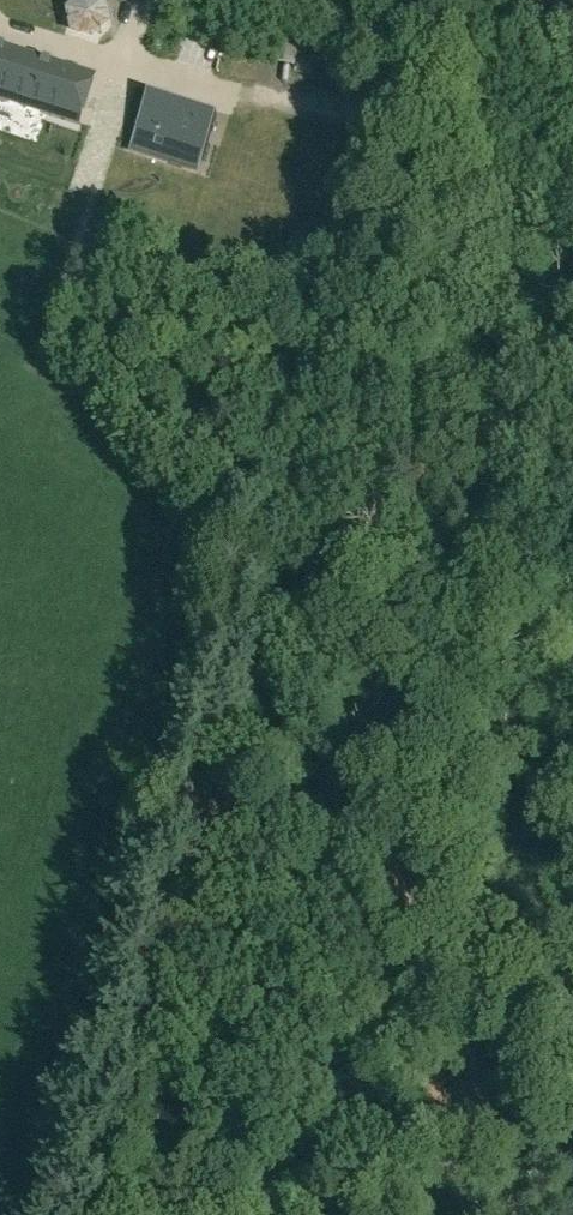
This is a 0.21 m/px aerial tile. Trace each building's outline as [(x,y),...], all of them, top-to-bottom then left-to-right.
[(83,5),(67,40),(100,54),(115,19),(83,5)] [(77,126),(93,79),(0,47),(0,100),(77,126)] [(148,95),(135,134),(137,134),(138,134),(167,143),(162,157),(200,169),(217,117),(148,95)] [(0,123),(0,139),(9,138),(6,122),(0,123)]
